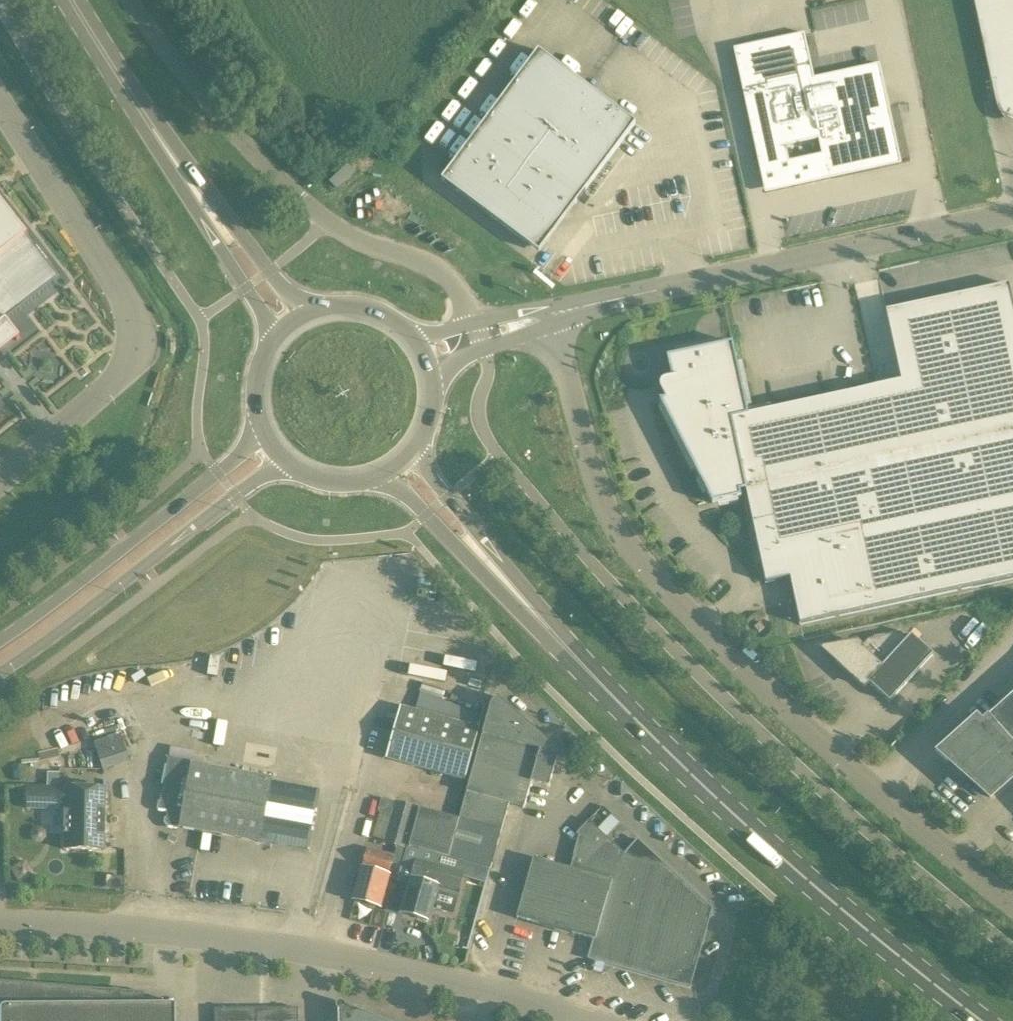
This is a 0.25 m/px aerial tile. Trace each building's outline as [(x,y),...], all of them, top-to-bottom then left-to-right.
[(1010,97),(1012,103),(1012,104),(1012,0),(972,0),(994,100),(1010,97)] [(731,34),(763,170),(795,163),(791,147),(824,140),(829,158),(812,161),(816,183),(834,179),(835,184),(889,173),(861,52),(812,63),(814,69),(796,73),(789,42),(795,41),(790,21),(731,34)] [(635,124),(538,51),(441,180),(539,253),(635,124)] [(56,275),(60,269),(0,195),(0,318),(12,309),(56,275)] [(658,401),(711,505),(746,497),(764,584),(789,579),(799,626),(1012,580),(1012,424),(989,315),(1012,310),(1012,307),(1008,285),(885,312),(900,382),(747,415),(732,344),(666,358),(671,382),(665,383),(668,396),(658,401)] [(758,634),(764,629),(758,623),(752,627),(758,634)] [(899,634),(875,639),(848,674),(863,688),(868,683),(889,703),(932,655),(911,636),(906,640),(899,634)] [(862,646),(859,642),(834,647),(837,657),(833,660),(848,674),(875,639),(867,640),(862,646)] [(400,708),(385,759),(464,781),(479,730),(483,717),(430,696),(420,692),(415,712),(400,708)] [(949,752),(947,756),(947,760),(948,764),(990,799),(1012,778),(1012,695),(949,752)] [(419,808),(409,847),(435,854),(490,870),(501,830),(509,803),(524,807),(531,783),(548,787),(558,752),(497,697),(491,705),(482,734),(466,792),(459,819),(419,808)] [(103,768),(127,760),(120,739),(96,747),(103,768)] [(317,790),(270,781),(270,779),(167,760),(158,811),(167,812),(165,823),(168,827),(179,830),(180,828),(259,842),(259,840),(306,849),(317,790)] [(106,789),(64,788),(64,787),(26,786),(25,810),(64,810),(63,850),(104,851),(106,789)] [(405,851),(417,808),(396,802),(383,844),(405,851)] [(590,820),(606,836),(619,823),(603,807),(590,820)] [(577,834),(568,866),(532,856),(515,916),(592,937),(587,956),(689,985),(710,907),(636,837),(622,851),(587,818),(574,831),(577,834)] [(432,864),(435,854),(409,847),(407,851),(400,876),(410,879),(410,880),(409,880),(400,912),(427,920),(436,887),(458,893),(464,873),(432,864)] [(380,907),(388,877),(361,869),(352,900),(380,907)] [(175,1004),(143,1004),(143,993),(1,981),(0,981),(0,1020),(175,1020),(175,1004)] [(345,1006),(344,1004),(340,1002),(336,1004),(336,1008),(338,1011),(338,1020),(381,1020),(345,1006)] [(256,1009),(256,1020),(298,1020),(298,1009),(290,1009),(290,1007),(285,1007),(285,1008),(256,1009)] [(256,1009),(226,1009),(226,1008),(222,1008),(222,1009),(214,1009),(214,1020),(256,1020),(256,1009)]
